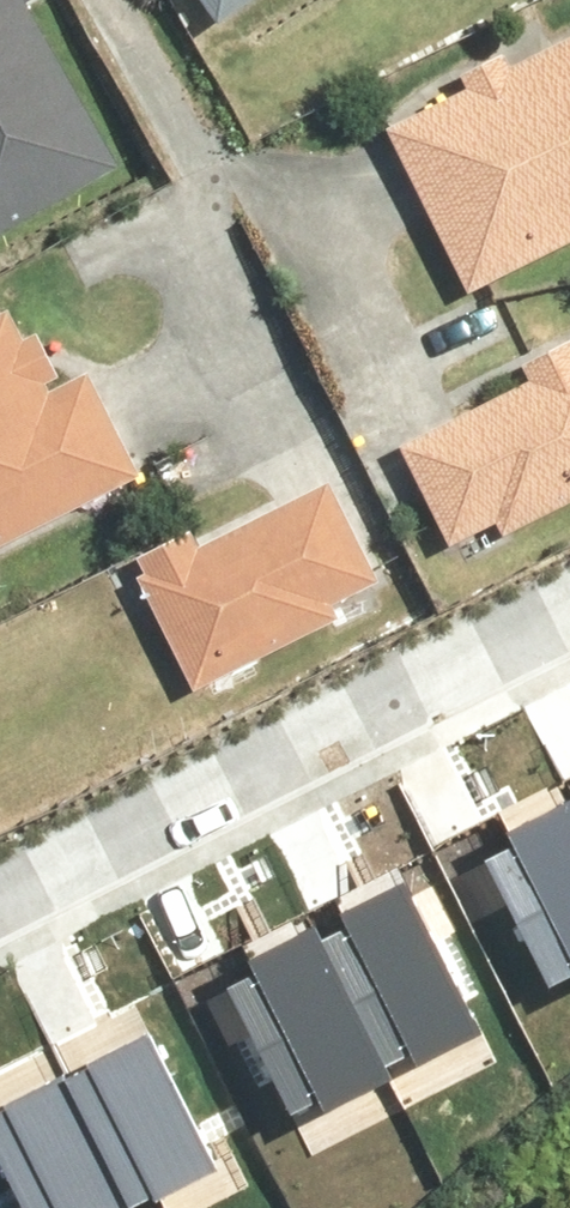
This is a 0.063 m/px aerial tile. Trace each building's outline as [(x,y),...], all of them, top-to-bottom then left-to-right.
[(25,0),(0,0),(0,233),(120,164),(25,0)] [(224,24),(256,0),(206,0),(224,24)] [(386,127),(467,294),(569,244),(569,38),(509,67),(504,56),(462,77),(467,88),(386,127)] [(0,314),(0,548),(143,477),(90,371),(49,392),(44,383),(60,376),(38,333),(23,340),(7,310),(0,314)] [(403,445),(450,547),(498,525),(503,537),(569,507),(569,337),(520,360),(532,385),(403,445)] [(190,532),(131,561),(196,691),(344,617),(334,597),(379,575),(332,483),(199,549),(190,532)] [(549,985),(569,975),(569,800),(507,830),(514,845),(487,859),(549,985)] [(322,945),(384,1071),(411,1058),(415,1067),(480,1035),(406,885),(343,916),(350,931),(322,945)] [(229,989),(291,1116),(319,1103),(323,1112),(388,1080),(384,1071),(322,945),(314,930),(249,961),(257,976),(229,989)] [(64,1077),(127,1207),(131,1207),(211,1169),(147,1037),(64,1077)] [(24,1207),(127,1207),(64,1077),(0,1108),(0,1157),(24,1207)]
